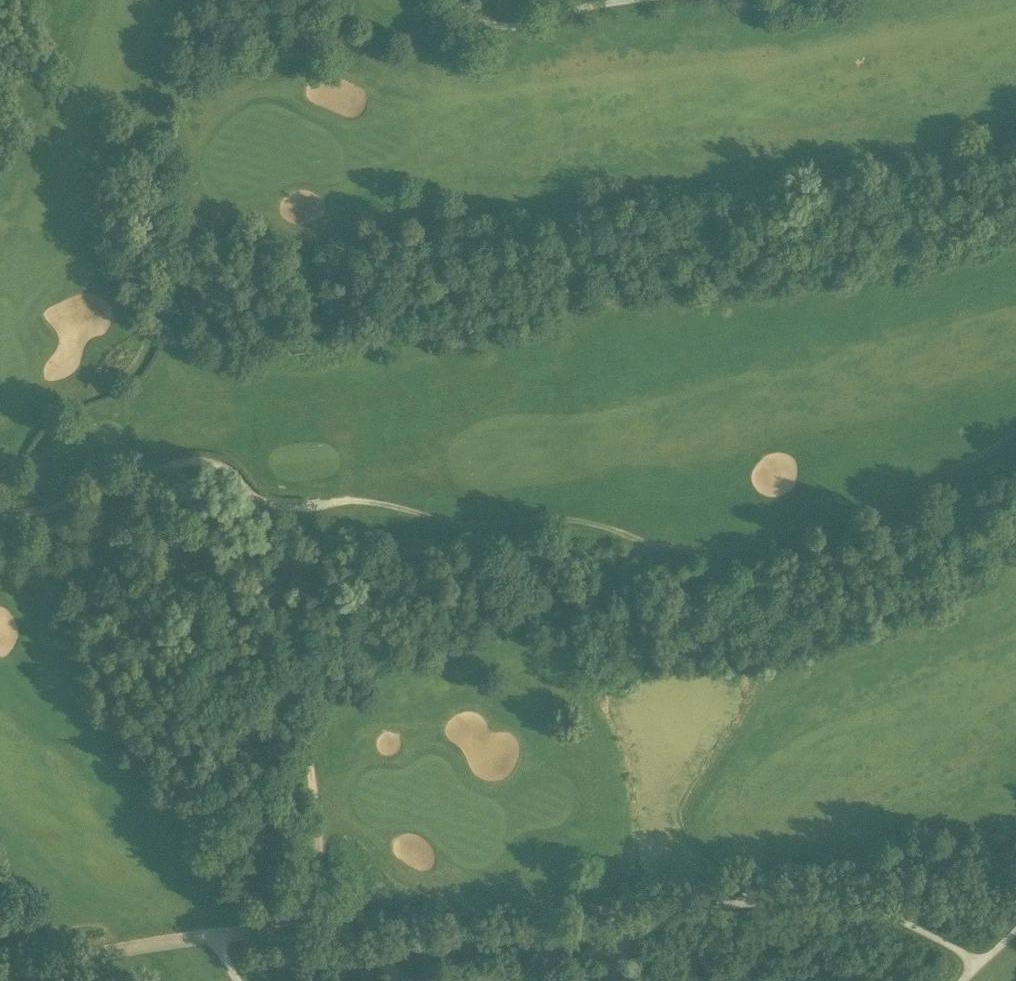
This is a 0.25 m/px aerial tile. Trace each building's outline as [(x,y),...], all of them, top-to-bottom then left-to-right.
[(939,164),(950,162),(952,160),(952,155),(948,152),(938,153),(936,157),(936,162),(939,164)]
